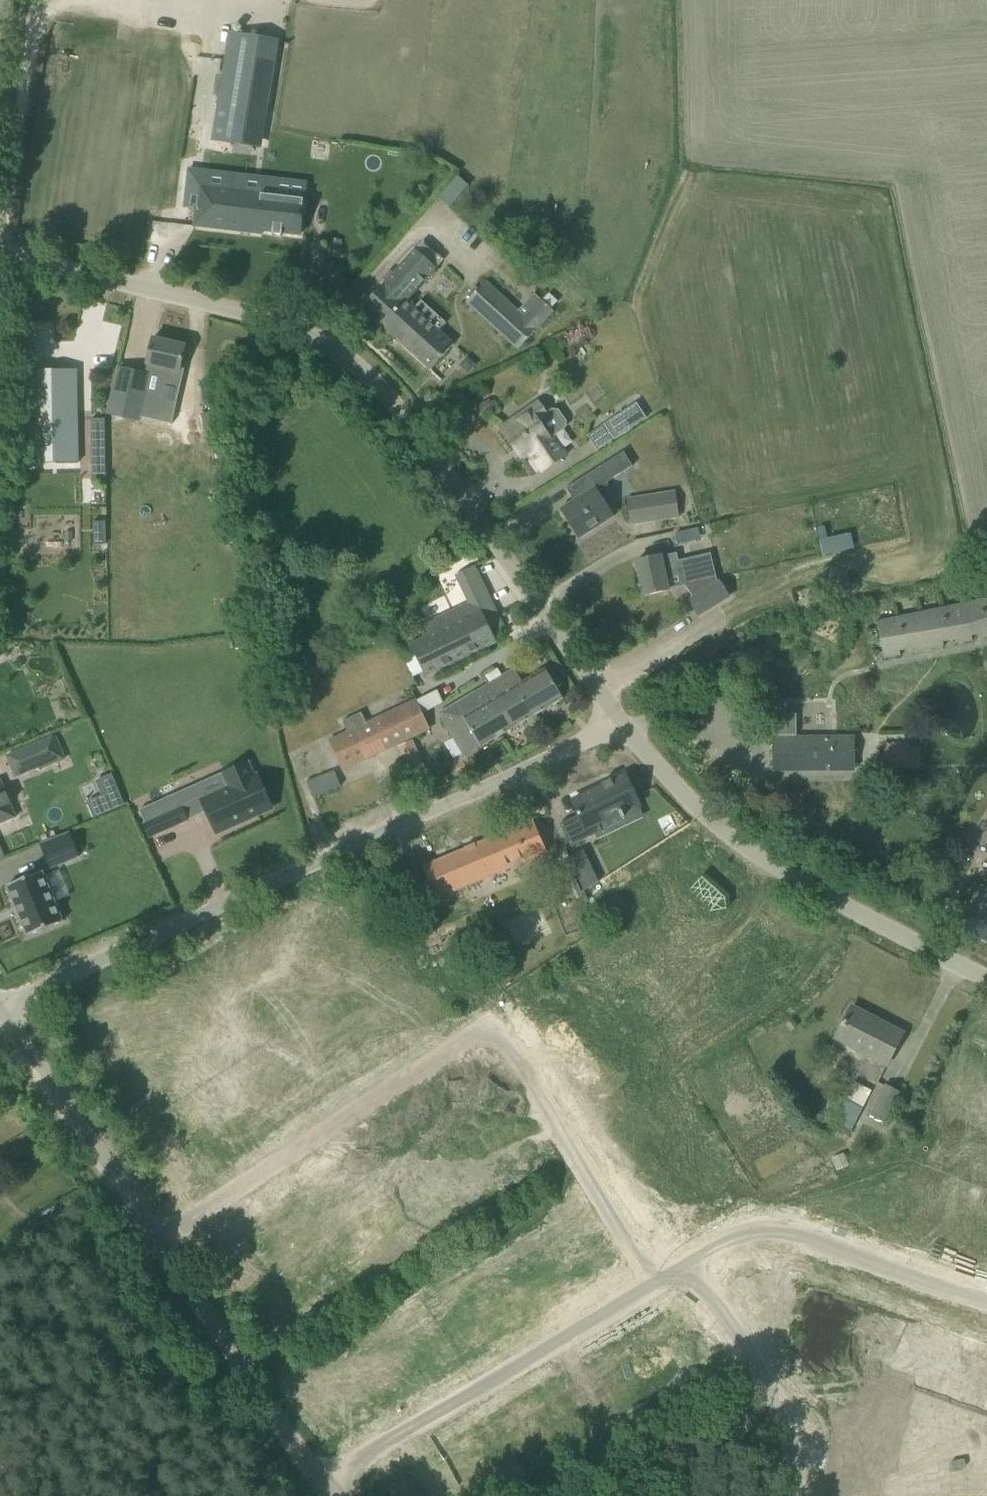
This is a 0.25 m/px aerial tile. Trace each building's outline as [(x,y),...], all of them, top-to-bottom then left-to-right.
[(234,144),(232,151),(251,155),(253,146),(261,148),(279,39),(229,31),(210,140),(234,144)] [(441,197),(451,206),(469,185),(458,176),(441,197)] [(194,215),(194,235),(262,237),(262,234),(273,234),(273,237),(281,237),(282,235),(300,235),(301,198),(199,196),(199,215),(194,215)] [(328,254),(340,256),(342,239),(330,238),(328,254)] [(407,300),(442,261),(422,242),(362,308),(430,370),(454,344),(439,331),(447,322),(421,299),(414,307),(407,300)] [(465,303),(517,350),(553,309),(538,296),(523,313),(485,280),(465,303)] [(118,369),(108,413),(139,420),(144,401),(174,408),(175,409),(181,385),(177,384),(180,368),(186,345),(153,338),(146,365),(147,365),(144,375),(118,369)] [(541,357),(531,361),(535,371),(545,366),(541,357)] [(55,386),(29,387),(30,446),(56,446),(56,460),(78,460),(76,366),(54,366),(55,386)] [(500,429),(520,458),(528,452),(542,472),(566,455),(552,435),(564,427),(565,422),(558,412),(552,411),(547,414),(538,402),(500,429)] [(200,414),(208,447),(223,443),(216,410),(200,414)] [(602,420),(614,439),(629,429),(616,411),(602,420)] [(92,419),(92,463),(106,463),(105,419),(92,419)] [(604,500),(608,481),(632,466),(623,452),(566,488),(574,500),(560,509),(578,539),(614,516),(604,500)] [(626,500),(630,525),(678,517),(674,492),(626,500)] [(105,521),(103,521),(93,521),(93,545),(103,545),(105,545),(105,521)] [(685,530),(674,533),(677,545),(687,542),(685,530)] [(660,556),(636,561),(644,596),(663,592),(685,587),(692,598),(689,601),(698,615),(726,597),(728,596),(719,581),(717,582),(715,579),(710,554),(692,558),(678,561),(676,553),(660,557),(660,556)] [(474,566),(455,575),(466,598),(477,592),(481,600),(489,596),(474,566)] [(963,603),(971,641),(972,641),(971,636),(983,634),(984,638),(986,637),(986,598),(963,603)] [(419,627),(424,636),(408,644),(425,676),(496,642),(491,632),(503,627),(497,615),(486,620),(476,600),(419,627)] [(971,641),(963,603),(941,608),(948,641),(954,640),(955,644),(971,641)] [(948,641),(941,608),(920,612),(927,650),(943,647),(942,642),(948,641)] [(927,650),(920,612),(898,617),(905,650),(911,649),(912,653),(927,650)] [(905,650),(898,617),(876,622),(883,659),(900,656),(899,651),(905,650)] [(522,683),(514,669),(438,714),(464,757),(562,699),(545,669),(522,683)] [(347,730),(328,739),(342,770),(372,756),(371,755),(429,728),(415,699),(365,722),(361,713),(354,716),(343,721),(347,730)] [(854,763),(854,738),(793,739),(793,735),(796,735),(796,717),(771,717),(771,736),(773,736),(773,739),(772,739),(772,769),(854,769),(854,768),(857,768),(857,763),(854,763)] [(13,772),(49,757),(46,750),(60,744),(55,734),(6,754),(13,772)] [(426,774),(412,741),(400,747),(414,779),(426,774)] [(883,748),(883,768),(919,768),(919,748),(883,748)] [(257,775),(252,777),(246,763),(224,773),(230,787),(202,800),(216,833),(271,808),(257,775)] [(306,779),(313,797),(340,787),(333,768),(306,779)] [(883,772),(883,783),(893,783),(893,772),(883,772)] [(562,823),(559,824),(570,847),(595,835),(604,830),(604,829),(602,830),(598,823),(600,822),(619,813),(622,818),(624,817),(624,816),(638,809),(636,805),(638,804),(639,804),(625,776),(612,782),(610,779),(610,780),(611,783),(604,786),(602,783),(601,784),(603,786),(595,790),(571,801),(578,815),(562,823)] [(15,816),(0,780),(0,822),(15,816)] [(176,794),(139,810),(145,824),(144,825),(149,837),(187,820),(176,794)] [(533,821),(422,867),(430,885),(435,898),(463,886),(520,864),(546,853),(541,839),(533,821)] [(69,832),(39,844),(50,868),(79,856),(69,832)] [(54,901),(42,871),(25,878),(7,886),(28,936),(63,921),(54,901)] [(986,941),(986,886),(979,883),(962,932),(986,941)] [(399,956),(391,961),(397,969),(405,964),(399,956)] [(391,961),(383,966),(389,974),(397,969),(391,961)] [(375,979),(367,985),(372,993),(380,988),(375,979)] [(367,985),(359,990),(364,998),(372,993),(367,985)] [(347,998),(339,1003),(344,1011),(352,1006),(347,998)] [(339,1003),(331,1008),(336,1017),(344,1011),(339,1003)] [(834,1040),(886,1067),(902,1034),(851,1008),(834,1040)] [(785,1025),(790,1032),(798,1027),(793,1020),(785,1025)] [(264,1052),(254,1059),(258,1066),(268,1059),(264,1052)] [(237,1070),(227,1076),(231,1083),(241,1077),(237,1070)] [(227,1076),(217,1083),(221,1090),(231,1083),(227,1076)] [(832,1123),(850,1132),(871,1090),(853,1081),(832,1123)] [(205,1083),(195,1090),(200,1096),(210,1090),(205,1083)] [(868,1114),(884,1123),(900,1092),(884,1084),(868,1114)] [(195,1090),(185,1096),(190,1103),(200,1096),(195,1090)] [(843,1153),(831,1158),(836,1170),(848,1164),(843,1153)] [(546,1217),(535,1223),(539,1230),(550,1224),(546,1217)] [(535,1223),(525,1229),(529,1236),(539,1230),(535,1223)] [(973,1252),(986,1255),(986,1229),(982,1228),(973,1252)] [(380,1235),(372,1240),(377,1249),(385,1243),(380,1235)] [(512,1240),(501,1246),(505,1253),(516,1247),(512,1240)] [(363,1246),(355,1251),(360,1260),(368,1255),(363,1246)] [(501,1246),(491,1252),(495,1259),(505,1253),(501,1246)] [(355,1251),(347,1256),(352,1265),(360,1260),(355,1251)] [(478,1262),(467,1268),(471,1275),(482,1269),(478,1262)] [(457,1268),(447,1274),(451,1281),(461,1275),(457,1268)] [(332,1274),(324,1279),(330,1287),(338,1282),(332,1274)] [(447,1274),(437,1280),(441,1287),(451,1281),(447,1274)] [(324,1279),(316,1284),(322,1293),(330,1287),(324,1279)] [(853,1321),(841,1354),(864,1362),(879,1319),(868,1315),(864,1325),(853,1321)] [(879,1319),(864,1362),(888,1371),(900,1338),(888,1334),(892,1324),(879,1319)] [(911,1330),(898,1366),(922,1375),(935,1339),(937,1331),(924,1326),(921,1334),(911,1330)] [(935,1339),(922,1375),(944,1383),(957,1347),(948,1343),(951,1336),(937,1331),(935,1339)] [(957,1347),(944,1383),(966,1391),(979,1354),(982,1347),(969,1342),(966,1350),(957,1347)] [(628,1347),(614,1356),(632,1387),(646,1378),(628,1347)] [(966,1391),(986,1398),(986,1349),(982,1347),(979,1354),(966,1391)] [(785,1363),(782,1371),(788,1373),(790,1365),(785,1363)] [(790,1365),(788,1373),(793,1375),(796,1367),(790,1365)] [(729,1372),(720,1375),(723,1384),(732,1381),(729,1372)] [(809,1372),(806,1379),(812,1381),(814,1374),(809,1372)] [(814,1374),(812,1381),(817,1383),(820,1376),(814,1374)] [(720,1375),(711,1378),(715,1387),(723,1384),(720,1375)] [(706,1380),(697,1383),(700,1393),(709,1389),(706,1380)] [(832,1380),(829,1387),(835,1389),(838,1382),(832,1380)] [(838,1382),(835,1389),(841,1391),(843,1384),(838,1382)] [(697,1383),(688,1386),(691,1396),(700,1393),(697,1383)] [(883,1394),(880,1404),(889,1407),(892,1397),(883,1394)] [(892,1397),(889,1407),(898,1410),(901,1401),(892,1397)] [(913,1398),(910,1408),(919,1411),(922,1401),(913,1398)] [(869,1400),(866,1407),(872,1409),(874,1402),(869,1400)] [(922,1401),(919,1411),(928,1414),(931,1404),(922,1401)] [(874,1402),(872,1409),(877,1411),(880,1404),(874,1402)] [(672,1404),(664,1408),(668,1417),(677,1413),(672,1404)] [(664,1408),(655,1412),(660,1421),(668,1417),(664,1408)] [(940,1408),(937,1417),(946,1420),(949,1411),(940,1408)] [(949,1411),(946,1420),(955,1423),(958,1414),(949,1411)] [(639,1413),(630,1417),(635,1426),(643,1422),(639,1413)] [(964,1416),(960,1425),(969,1429),(973,1419),(964,1416)] [(630,1417),(622,1421),(626,1430),(635,1426),(630,1417)] [(973,1419),(969,1429),(978,1432),(982,1422),(973,1419)] [(537,1465),(526,1470),(529,1477),(540,1472),(537,1465)] [(526,1470),(515,1475),(519,1483),(529,1477),(526,1470)] [(984,1470),(974,1472),(976,1482),(986,1480),(984,1470)] [(960,1475),(950,1477),(952,1487),(962,1485),(960,1475)] [(950,1477),(940,1479),(942,1488),(952,1487),(950,1477)] [(889,1482),(879,1484),(881,1493),(891,1491),(889,1482)] [(923,1482),(913,1484),(915,1493),(925,1492),(923,1482)] [(879,1484),(869,1485),(871,1495),(881,1493),(879,1484)] [(913,1484),(903,1486),(905,1495),(915,1493),(913,1484)] [(495,1493),(496,1495),(506,1495),(509,1495),(505,1487),(495,1493)]
